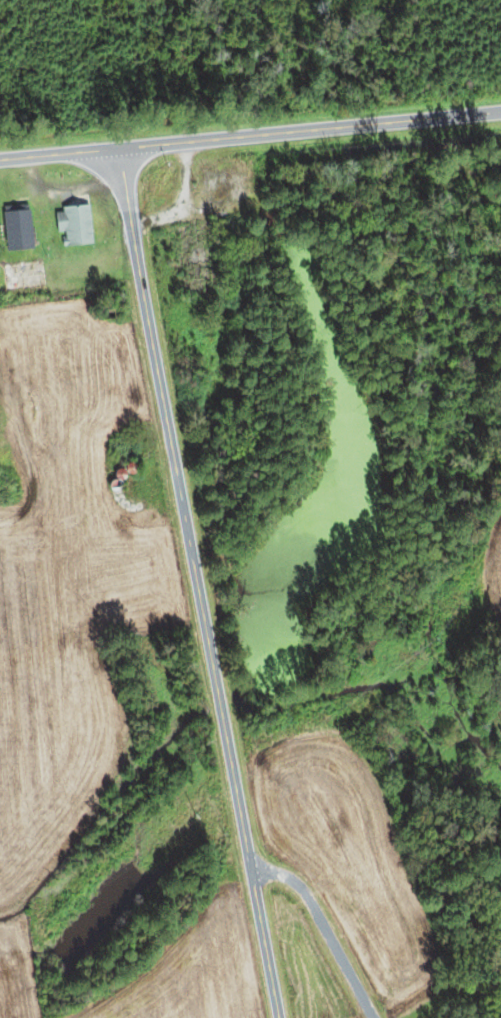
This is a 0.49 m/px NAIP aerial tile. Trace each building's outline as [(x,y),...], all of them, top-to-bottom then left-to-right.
[(55,232),(60,232),(61,245),(90,244),(88,206),(53,208),(55,232)] [(28,209),(0,212),(0,224),(3,252),(31,249),(28,209)]
